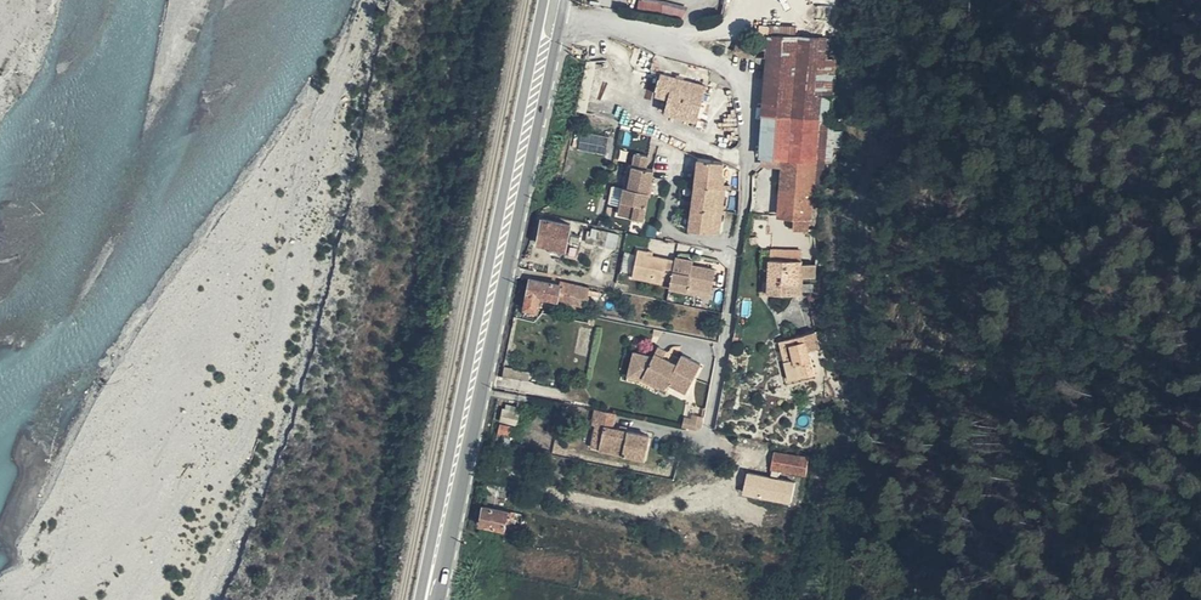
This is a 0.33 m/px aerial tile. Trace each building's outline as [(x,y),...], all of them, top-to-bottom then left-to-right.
[(637,7),(682,19),(684,9),(651,0),(638,0),(637,7)] [(802,223),(814,224),(815,85),(826,86),(826,46),(815,46),(816,31),(805,30),(806,27),(787,23),(789,16),(757,7),(750,28),(731,24),(727,39),(729,39),(728,46),(742,49),(743,42),(749,43),(749,52),(763,52),(762,148),(783,151),(778,208),(789,209),(788,222),(802,223)] [(660,81),(663,67),(650,64),(647,77),(660,81)] [(666,104),(673,69),(663,67),(660,81),(654,101),(666,104)] [(711,78),(707,75),(673,69),(666,104),(668,104),(665,119),(697,125),(706,89),(708,90),(711,78)] [(648,160),(651,148),(636,145),(633,158),(630,157),(626,172),(645,176),(648,160)] [(725,186),(740,188),(741,172),(734,165),(725,161),(697,155),(694,181),(700,182),(694,228),(719,232),(725,186)] [(656,162),(648,160),(645,176),(626,172),(617,214),(643,220),(656,162)] [(689,227),(694,228),(700,182),(694,181),(689,227)] [(534,236),(561,240),(564,227),(566,217),(538,212),(534,236)] [(604,225),(584,221),(583,228),(603,232),(604,225)] [(564,227),(561,240),(558,249),(572,252),(577,229),(564,227)] [(665,280),(681,284),(682,277),(707,284),(712,262),(687,257),(687,253),(670,250),(669,254),(641,248),(641,244),(632,241),(627,270),(655,276),(657,272),(665,275),(665,280)] [(797,258),(800,249),(773,247),(773,256),(797,258)] [(793,291),(797,258),(773,256),(771,279),(766,278),(766,290),(793,291)] [(552,295),(556,278),(528,272),(522,302),(535,305),(539,293),(552,295)] [(682,277),(681,284),(706,289),(707,284),(682,277)] [(583,284),(556,278),(552,295),(579,300),(583,284)] [(819,330),(791,342),(794,362),(789,363),(794,383),(818,378),(814,347),(821,346),(819,330)] [(629,345),(625,363),(642,367),(659,376),(662,377),(665,373),(682,385),(694,356),(677,344),(671,355),(649,346),(649,349),(629,345)] [(642,367),(625,363),(623,372),(639,376),(654,383),(659,376),(642,367)] [(603,419),(599,442),(645,450),(649,429),(611,422),(614,406),(594,402),(592,417),(594,418),(603,419)] [(515,408),(502,406),(501,416),(522,420),(525,405),(516,403),(515,408)] [(695,420),(696,415),(697,408),(689,406),(687,418),(695,420)] [(685,427),(697,429),(703,425),(705,417),(696,415),(695,420),(687,418),(685,427)] [(594,418),(590,440),(599,442),(603,419),(594,418)] [(498,421),(496,429),(510,432),(512,424),(498,421)] [(510,432),(496,429),(495,435),(501,436),(500,440),(509,441),(510,432)] [(799,467),(803,450),(771,444),(767,462),(799,467)] [(745,473),(741,496),(791,505),(795,482),(745,473)] [(498,484),(483,481),(480,497),(494,499),(498,484)] [(509,508),(483,502),(480,522),(512,528),(514,518),(508,516),(509,508)]
